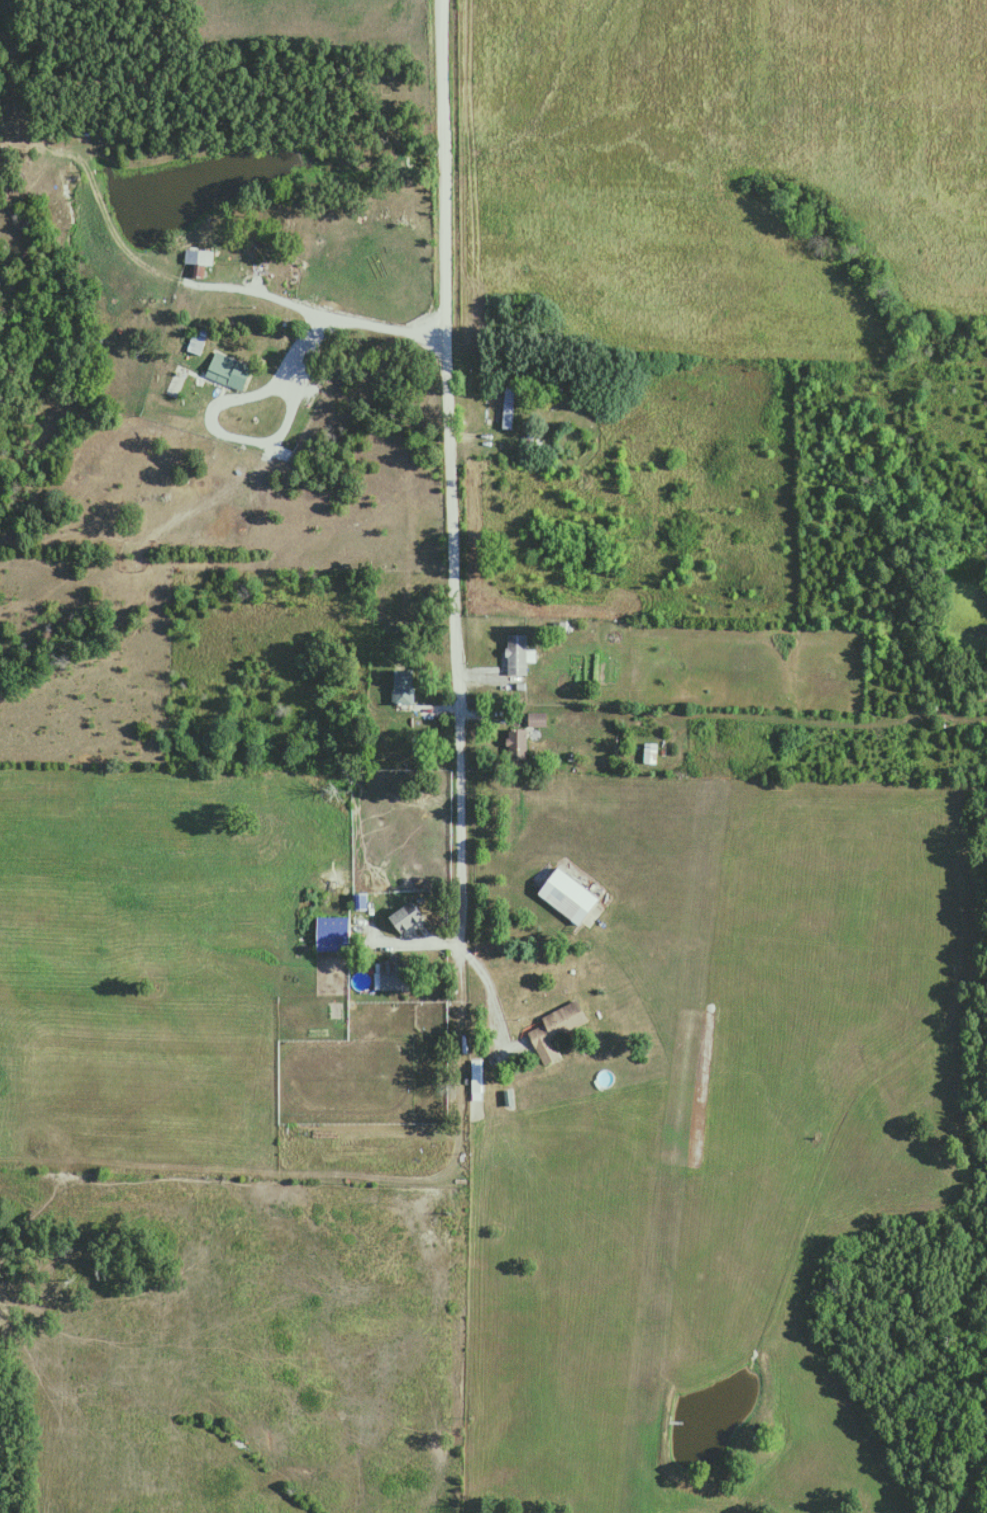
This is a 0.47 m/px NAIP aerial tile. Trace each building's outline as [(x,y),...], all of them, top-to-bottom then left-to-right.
[(195,275),(203,275),(203,264),(213,264),(213,248),(186,248),(186,263),(195,263),(195,275)] [(206,331),(194,327),(186,349),(199,353),(206,331)] [(241,391),(252,366),(215,350),(204,374),(241,391)] [(556,390),(548,388),(547,394),(554,396),(556,390)] [(527,633),(507,633),(507,674),(527,674),(527,633)] [(414,668),(393,668),(393,702),(414,702),(414,668)] [(545,711),(528,711),(528,725),(545,725),(545,711)] [(526,759),(526,728),(507,728),(507,759),(526,759)] [(657,748),(642,748),(642,762),(657,762),(657,748)] [(581,923),(599,895),(555,867),(537,895),(581,923)] [(401,933),(423,916),(411,900),(389,916),(401,933)] [(348,950),(348,915),(316,915),(316,950),(348,950)] [(411,959),(376,959),(375,989),(410,989),(411,959)] [(540,1016),(543,1023),(527,1030),(543,1064),(560,1056),(552,1037),(588,1021),(578,999),(540,1016)] [(480,1058),(470,1058),(471,1099),(481,1098),(480,1058)]
